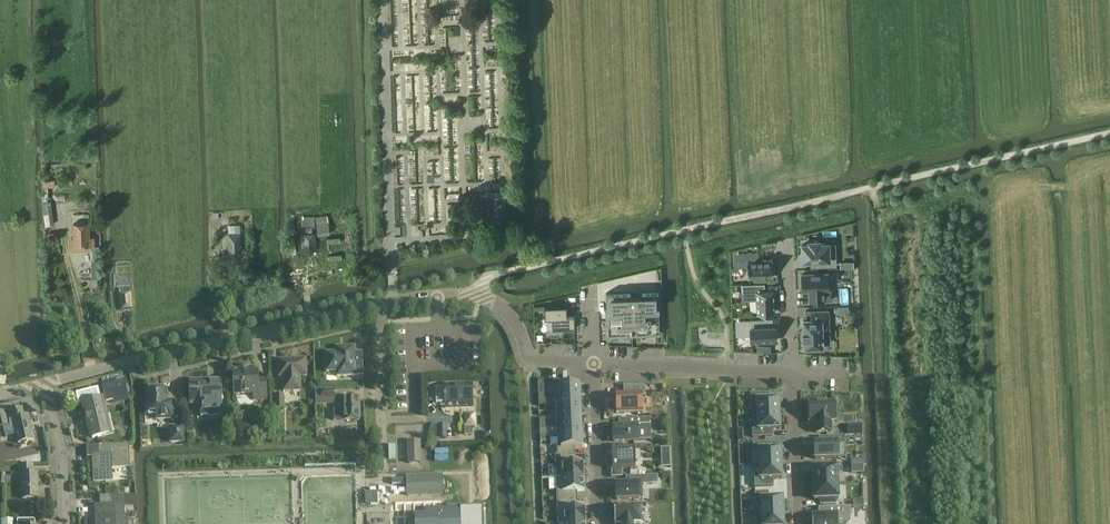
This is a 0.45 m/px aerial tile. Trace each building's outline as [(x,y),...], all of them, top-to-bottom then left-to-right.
[(489,229),(488,206),(478,206),(478,229),(489,229)] [(329,223),(328,215),(315,217),(318,236),(331,234),(329,223)] [(316,225),(315,216),(302,217),(303,226),(316,225)] [(90,246),(89,223),(74,224),(74,246),(90,246)] [(235,225),(229,225),(230,251),(241,251),(240,225),(235,225)] [(313,232),(313,228),(305,228),(305,233),(302,233),(303,251),(317,250),(316,232),(313,232)] [(809,241),(810,244),(803,244),(803,247),(802,247),(802,257),(804,257),(804,260),(819,259),(819,266),(836,266),(836,254),(829,254),(828,243),(819,244),(819,241),(809,241)] [(772,260),(759,260),(758,253),(741,253),(741,259),(740,259),(740,261),(741,261),(741,266),(748,266),(748,277),(756,277),(756,278),(765,278),(765,277),(773,276),(773,277),(773,273),(774,273),(773,263),(773,259),(772,259),(772,260)] [(828,273),(802,274),(803,290),(810,290),(810,293),(810,301),(832,300),(832,288),(828,289),(828,273)] [(775,312),(774,290),(765,290),(765,284),(742,284),(743,292),(756,291),(757,313),(775,312)] [(606,312),(607,337),(660,335),(659,310),(660,310),(659,291),(642,292),(642,295),(631,296),(631,292),(606,293),(607,312),(606,312)] [(131,292),(118,294),(120,310),(132,309),(131,292)] [(567,305),(544,306),(545,318),(552,318),(553,330),(575,329),(575,317),(567,317),(567,305)] [(805,338),(805,349),(816,349),(816,346),(823,346),(822,329),(830,329),(829,310),(806,311),(806,319),(804,319),(804,331),(803,331),(803,338),(805,338)] [(742,335),(751,334),(752,342),(776,341),(775,325),(770,326),(769,319),(770,319),(770,318),(741,319),(741,320),(742,320),(742,335)] [(355,362),(355,347),(344,347),(340,348),(338,348),(337,349),(336,351),(336,353),(330,353),(328,353),(327,354),(326,356),(326,357),(326,372),(337,371),(337,377),(363,376),(363,362),(355,362)] [(306,376),(305,360),(279,361),(279,377),(284,376),(284,391),(296,391),(298,390),(299,389),(300,387),(299,376),(306,376)] [(257,381),(257,373),(234,373),(235,394),(254,393),(254,399),(266,398),(265,381),(257,381)] [(222,416),(221,380),(220,380),(220,385),(208,385),(208,381),(190,381),(190,405),(205,404),(205,416),(222,416)] [(118,384),(103,388),(106,400),(121,396),(118,384)] [(556,399),(580,398),(580,386),(573,386),(572,384),(565,384),(565,386),(558,386),(559,399),(556,399)] [(444,387),(435,388),(436,404),(445,403),(472,402),(472,385),(444,386),(444,387)] [(644,387),(623,386),(624,397),(616,397),(617,414),(642,413),(642,397),(645,397),(644,387)] [(156,391),(155,389),(149,389),(148,391),(146,391),(147,413),(156,413),(156,419),(174,419),(174,401),(166,402),(166,391),(156,391)] [(99,400),(96,390),(77,395),(79,401),(83,400),(92,438),(110,434),(109,433),(112,433),(110,423),(107,423),(101,399),(99,400)] [(320,390),(315,391),(315,399),(321,398),(321,399),(337,399),(336,390),(320,390)] [(764,394),(751,394),(752,416),(779,415),(779,400),(764,400),(764,394)] [(284,409),(284,395),(275,396),(275,409),(284,409)] [(344,420),(344,421),(359,420),(358,398),(344,398),(344,410),(333,410),(333,421),(344,420)] [(556,399),(557,411),(581,410),(580,398),(556,399)] [(810,422),(817,421),(817,425),(816,425),(817,433),(831,433),(831,421),(835,420),(834,403),(826,403),(826,401),(816,401),(816,403),(809,404),(810,422)] [(24,417),(22,408),(8,412),(10,420),(12,420),(15,431),(12,431),(13,436),(16,435),(18,444),(34,440),(31,431),(28,416),(24,417)] [(557,412),(557,424),(581,423),(581,410),(557,411),(557,412)] [(8,426),(5,412),(0,413),(0,428),(8,426)] [(474,426),(473,413),(464,414),(464,426),(474,426)] [(779,415),(752,416),(754,416),(755,430),(752,430),(753,438),(766,437),(765,430),(771,430),(780,430),(779,415)] [(613,442),(638,441),(638,430),(650,429),(650,418),(619,420),(619,426),(613,426),(613,442)] [(582,435),(581,423),(557,424),(558,436),(582,435)] [(184,442),(183,427),(170,427),(171,443),(184,442)] [(332,429),(317,429),(318,439),(333,439),(332,429)] [(557,448),(557,456),(575,455),(574,455),(574,448),(582,448),(582,435),(558,436),(558,448),(557,448)] [(814,447),(812,447),(812,457),(814,457),(814,459),(832,459),(839,458),(839,445),(845,445),(845,437),(838,437),(818,438),(820,438),(821,444),(814,445),(814,447)] [(420,463),(420,442),(408,442),(409,464),(420,463)] [(771,443),(753,444),(753,451),(758,450),(759,465),(781,464),(781,452),(781,449),(772,450),(771,443)] [(99,455),(93,456),(93,457),(93,462),(94,467),(94,482),(111,481),(111,468),(128,467),(127,445),(99,446),(99,455)] [(661,449),(661,458),(670,457),(670,449),(661,449)] [(635,450),(612,451),(612,470),(636,469),(635,450)] [(575,459),(575,455),(557,456),(555,456),(556,478),(584,477),(583,459),(575,459)] [(782,479),(781,464),(759,465),(760,480),(754,480),(754,487),(768,487),(767,480),(782,479)] [(33,474),(33,466),(19,466),(19,475),(22,475),(23,499),(38,499),(38,490),(37,475),(38,475),(38,474),(33,474)] [(842,468),(813,469),(813,474),(811,474),(811,485),(838,484),(837,474),(842,473),(842,468)] [(443,495),(442,476),(407,477),(407,496),(443,495)] [(642,485),(650,484),(650,476),(630,477),(630,485),(615,485),(616,500),(642,499),(642,485)] [(557,491),(557,501),(577,500),(577,492),(584,492),(584,477),(556,478),(557,491)] [(811,485),(812,496),(814,496),(814,500),(822,500),(823,505),(836,505),(836,499),(838,499),(838,484),(811,485)] [(760,500),(761,515),(783,514),(783,499),(768,499),(768,493),(755,493),(755,500),(760,500)] [(96,505),(96,512),(97,523),(125,523),(125,517),(124,506),(124,496),(118,496),(111,496),(105,497),(100,497),(100,505),(96,505)] [(577,508),(577,500),(557,501),(558,523),(586,522),(585,508),(577,508)] [(483,507),(426,509),(426,515),(408,516),(408,523),(484,523),(483,507)] [(615,508),(615,507),(614,507),(615,523),(634,523),(641,523),(641,507),(615,508)] [(812,515),(813,523),(838,523),(837,519),(850,518),(850,507),(819,508),(819,515),(812,515)] [(783,514),(761,515),(761,523),(784,523),(783,514)]
